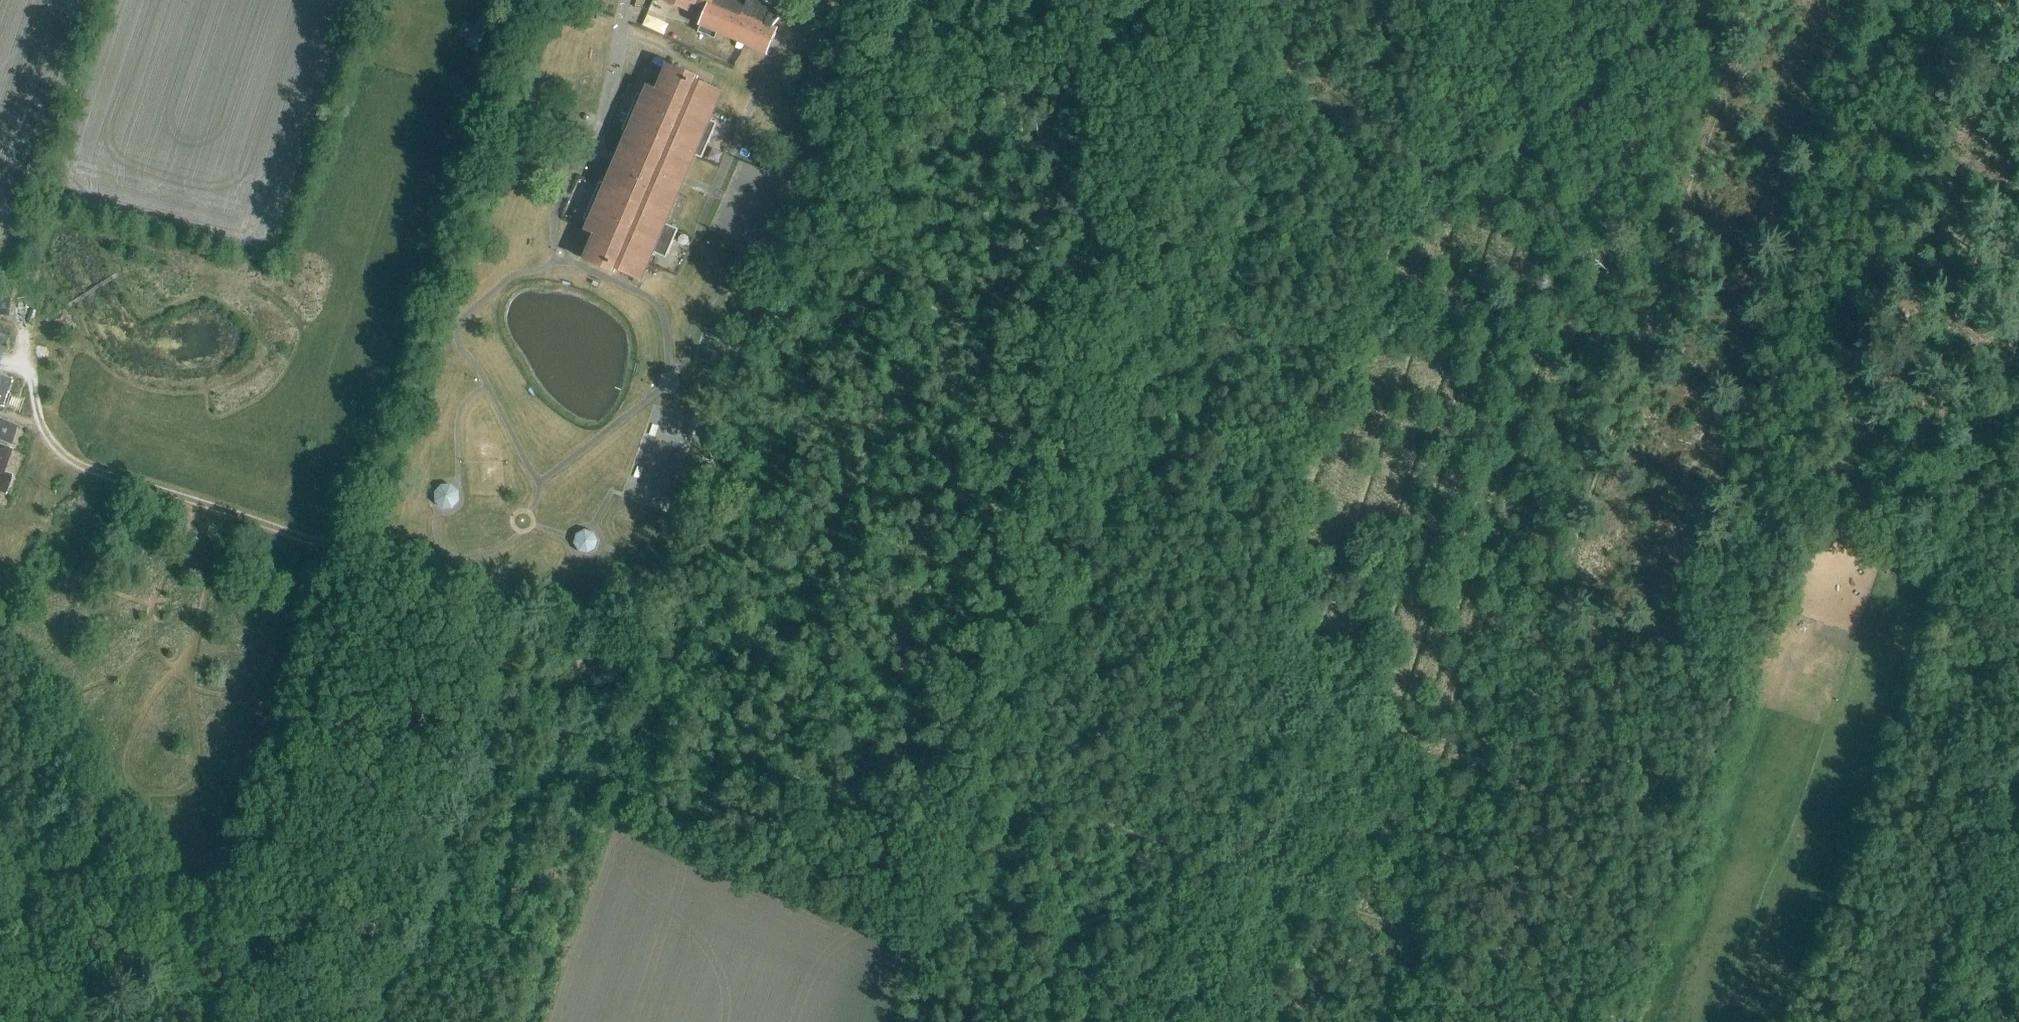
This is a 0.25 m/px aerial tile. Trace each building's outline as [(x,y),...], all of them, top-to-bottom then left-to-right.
[(745,7),(737,1),(731,0),(664,0),(688,10),(691,3),(706,9),(699,25),(700,26),(701,25),(701,26),(699,31),(707,35),(707,36),(711,37),(716,40),(719,33),(767,54),(766,54),(767,55),(778,29),(777,29),(777,30),(773,28),(780,19),(787,22),(791,12),(784,9),(786,0),(749,0),(745,7)] [(687,171),(694,155),(702,158),(718,123),(710,119),(722,92),(695,81),(697,77),(667,65),(656,90),(648,86),(644,95),(638,92),(622,130),(627,132),(605,183),(600,181),(584,218),(590,221),(586,229),(595,233),(584,259),(613,271),(614,268),(640,280),(652,252),(666,258),(679,229),(665,223),(687,171)] [(0,298),(0,315),(8,315),(9,299),(0,298)] [(13,380),(0,376),(0,407),(2,408),(13,380)] [(17,430),(0,421),(0,445),(10,449),(17,430)] [(3,464),(8,451),(0,448),(0,463),(3,464)] [(4,495),(12,475),(0,471),(0,493),(4,495)] [(447,482),(443,484),(439,488),(437,492),(437,496),(438,500),(440,503),(444,506),(448,507),(452,506),(456,505),(459,501),(461,497),(461,493),(460,489),(458,487),(455,484),(451,482),(447,482)] [(588,525),(584,527),(580,531),(578,535),(578,539),(579,543),(582,546),(585,549),(589,550),(594,549),(598,548),(601,544),(603,540),(603,536),(601,532),(600,530),(597,527),(593,526),(593,525),(588,525)]
